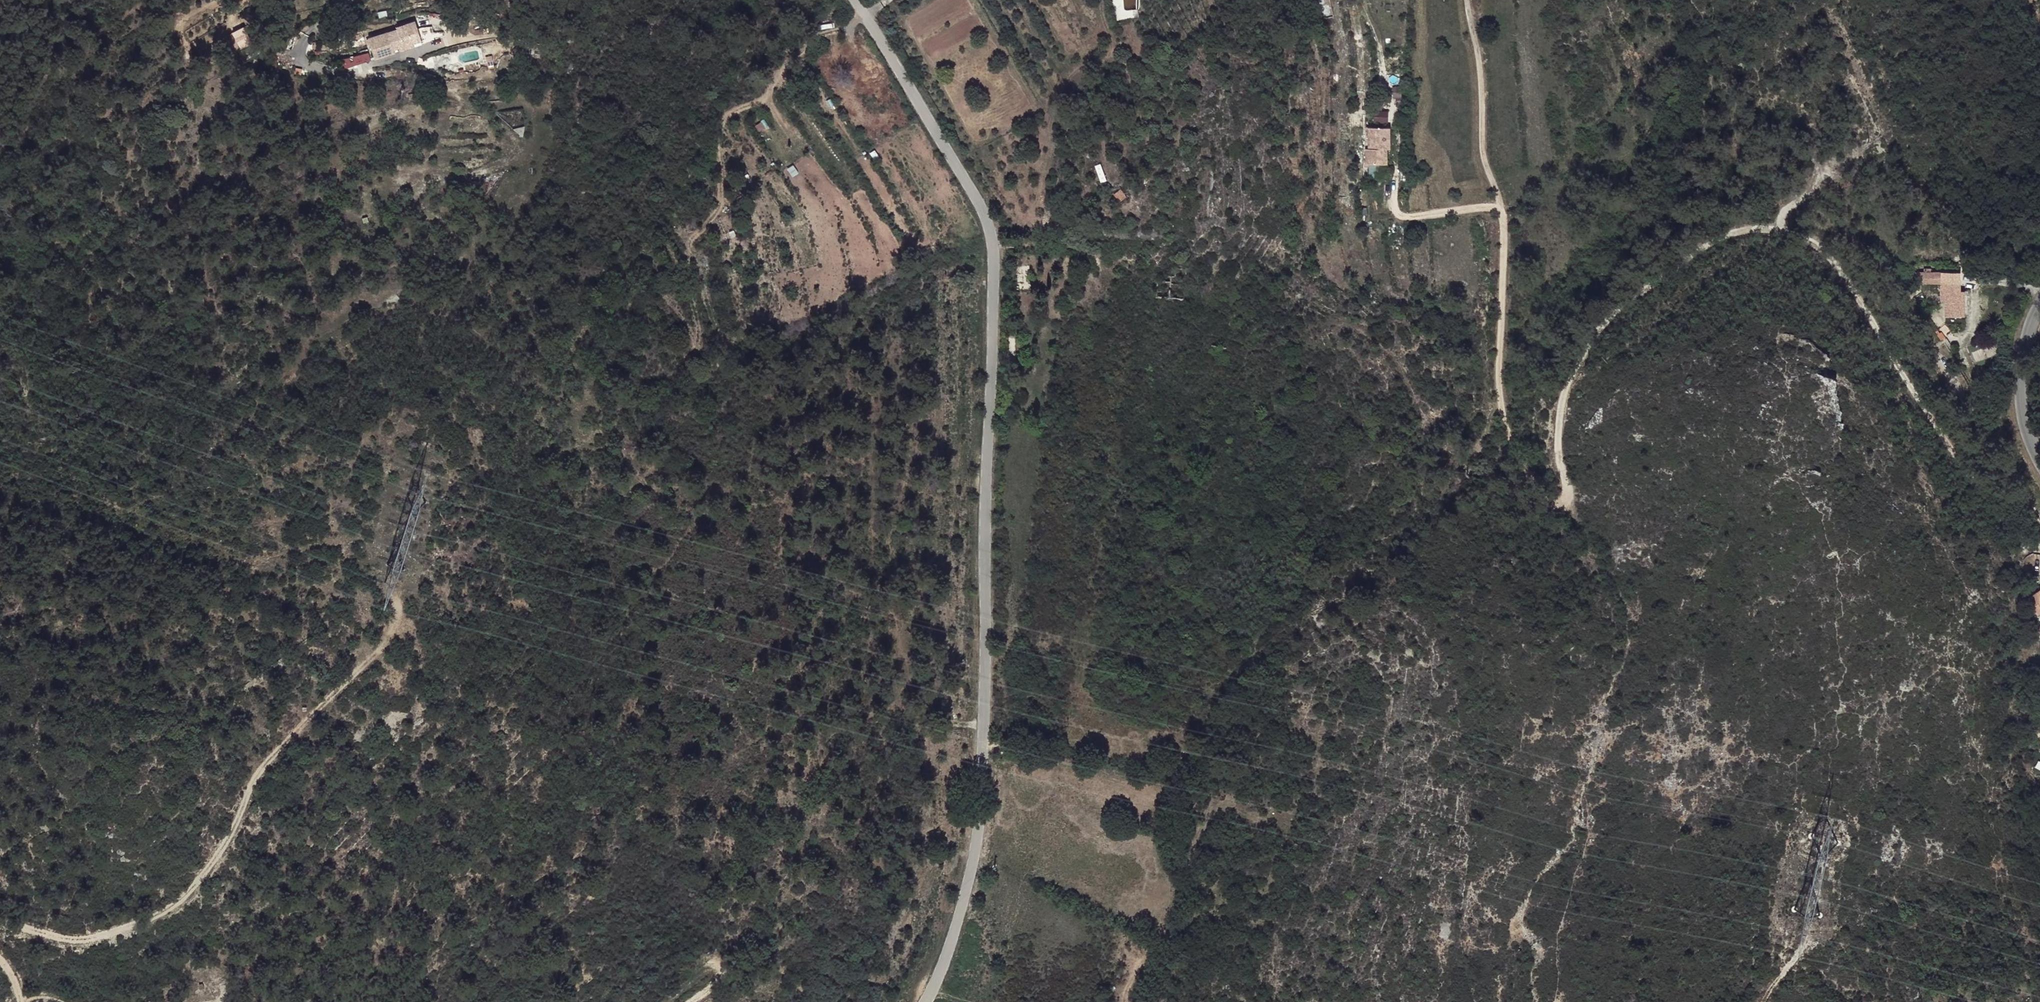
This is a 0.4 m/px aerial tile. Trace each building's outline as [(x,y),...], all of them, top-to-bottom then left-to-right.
[(417,33),(425,30),(419,14),(401,21),(402,23),(373,33),(380,53),(400,46),(399,43),(398,40),(403,39),(404,41),(405,44),(419,39),(417,33)] [(530,112),(522,117),(532,124),(532,123),(530,112)] [(1365,149),(1365,165),(1386,165),(1387,150),(1390,150),(1391,129),(1369,128),(1368,149),(1365,149)] [(1982,289),(1940,283),(1939,293),(1962,297),(1980,299),(1982,289)] [(1980,333),(1982,318),(1978,317),(1979,309),(1980,299),(1962,297),(1959,315),(1964,315),(1961,331),(1980,333)] [(2030,601),(2039,616),(2039,595),(2030,601)]
